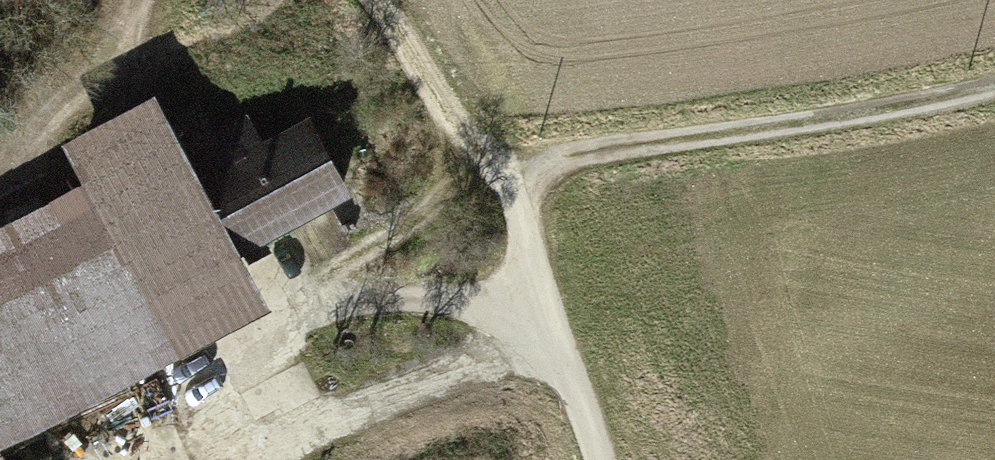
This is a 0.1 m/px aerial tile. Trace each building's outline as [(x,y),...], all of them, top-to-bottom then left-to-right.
[(0,223),(0,435),(236,312),(211,264),(278,229),(298,267),(337,246),(317,209),(337,199),(296,122),(247,147),(234,122),(214,132),(201,107),(154,131),(136,96),(36,148),(59,192),(0,223)]
